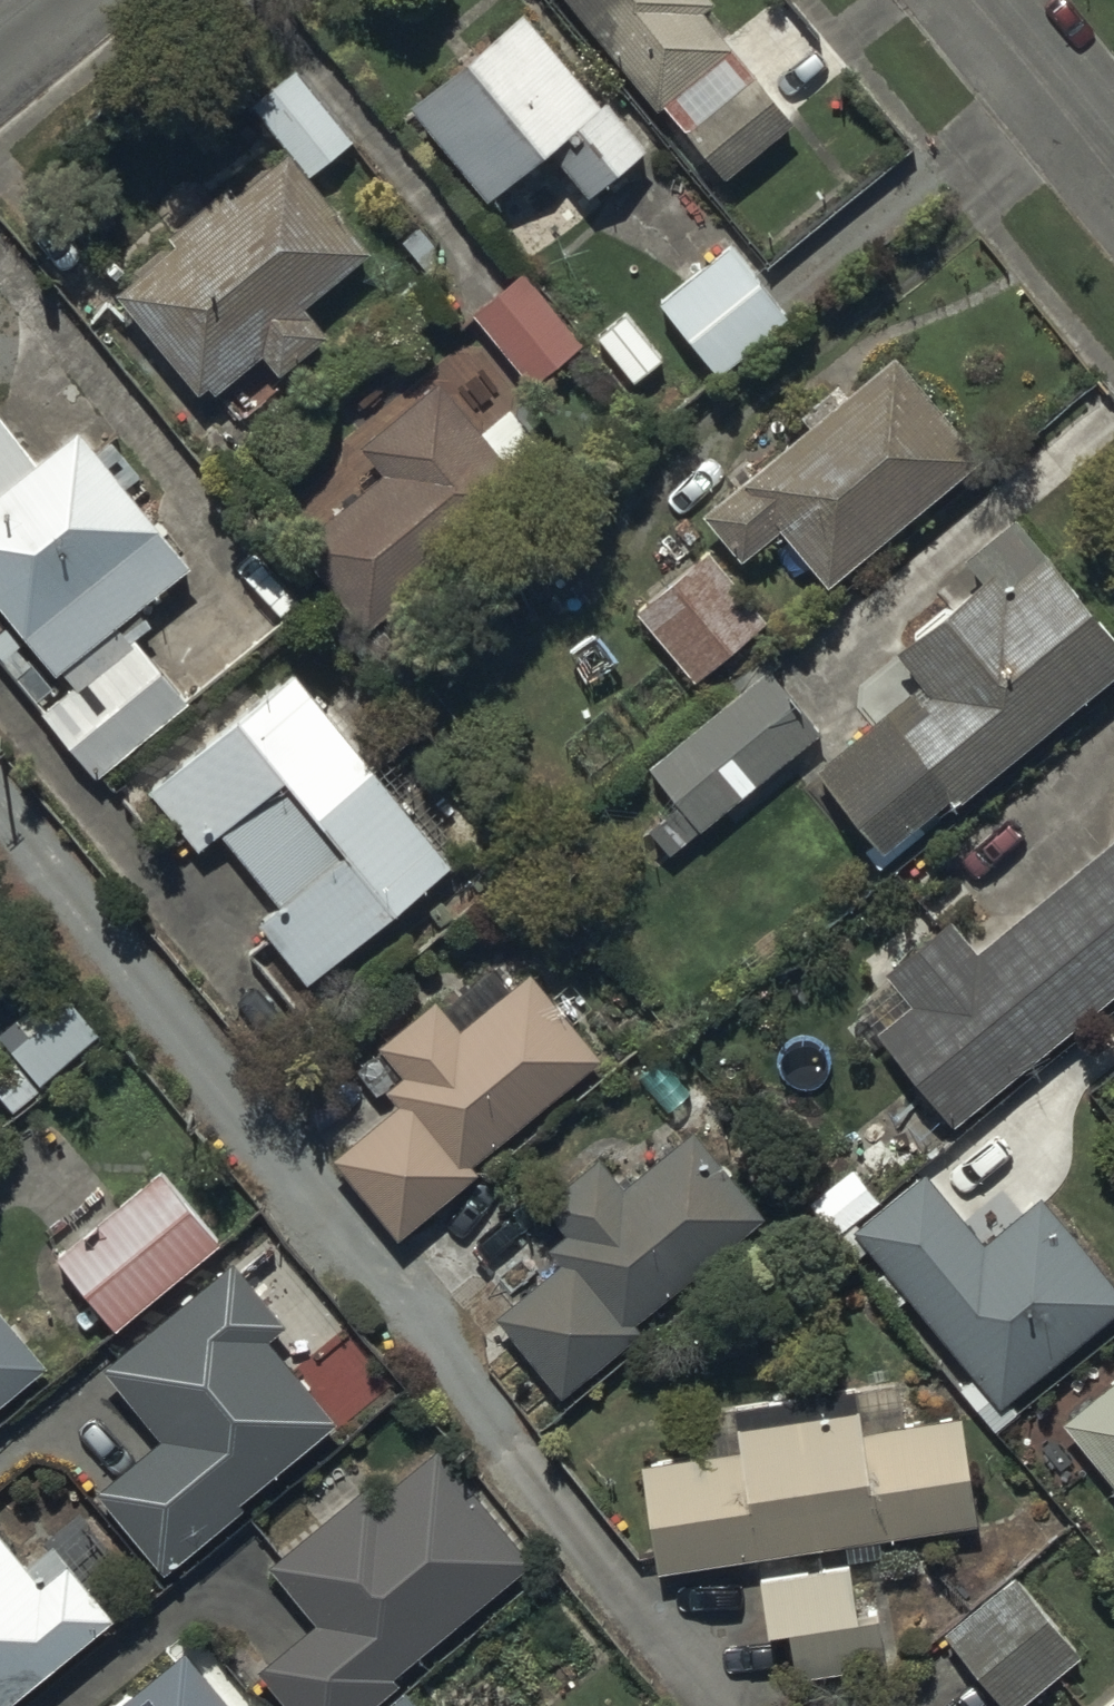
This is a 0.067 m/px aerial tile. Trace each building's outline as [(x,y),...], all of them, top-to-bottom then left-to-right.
[(525,0),(510,0),(406,88),(485,181),(542,132),(582,179),(642,128),(601,80),(597,84),(525,0)] [(654,89),(659,85),(723,161),(791,105),(704,0),(579,0),(654,89)] [(346,129),(289,59),(249,92),(283,133),(223,183),(217,176),(199,191),(194,186),(158,215),(165,223),(113,266),(202,374),(211,367),(218,376),(256,344),(273,364),(328,319),(302,288),(368,234),(308,160),(346,129)] [(784,304),(726,232),(657,287),(715,360),(784,304)] [(579,331),(518,258),(468,300),(529,373),(579,331)] [(660,348),(623,302),(594,326),(631,372),(660,348)] [(980,437),(889,333),(698,498),(738,543),(779,507),(831,566),(980,437)] [(478,416),(436,366),(357,430),(380,459),(293,529),(366,618),(559,461),(505,394),(478,416)] [(71,400),(27,435),(0,401),(0,590),(48,650),(53,646),(75,673),(43,699),(101,772),(191,701),(126,619),(145,605),(136,593),(191,550),(71,400)] [(1010,501),(962,540),(980,561),(892,632),(920,667),(814,753),(875,828),(864,837),(878,854),(923,818),(914,808),(949,779),(953,784),(1113,653),(1113,628),(1010,501)] [(769,613),(711,544),(638,605),(696,674),(769,613)] [(448,851),(290,658),(146,776),(196,836),(217,819),(278,895),(256,913),(302,970),(448,851)] [(817,721),(763,658),(645,758),(674,792),(643,818),(668,847),(817,721)] [(974,937),(948,905),(881,960),(906,991),(875,1016),(955,1112),(1113,982),(1113,821),(974,937)] [(594,1043),(524,960),(456,1018),(431,989),(379,1034),(402,1061),(384,1076),(396,1090),(329,1146),(395,1224),(473,1158),(467,1151),(594,1043)] [(95,1020),(68,989),(10,1037),(36,1069),(95,1020)] [(762,1207),(688,1118),(619,1175),(594,1145),(536,1192),(563,1224),(545,1238),(558,1255),(493,1308),(558,1386),(641,1316),(637,1311),(762,1207)] [(192,1200),(158,1158),(24,1266),(82,1338),(256,1198),(232,1168),(192,1200)] [(1035,1182),(980,1228),(923,1160),(853,1219),(998,1393),(1113,1296),(1113,1277),(1035,1182)] [(281,1314),(230,1249),(98,1354),(155,1426),(94,1474),(161,1559),(239,1497),(231,1487),(331,1409),(265,1326),(281,1314)] [(0,1301),(0,1383),(41,1348),(0,1301)] [(1060,1410),(1113,1476),(1113,1367),(1060,1410)] [(854,1398),(733,1414),(736,1436),(640,1448),(655,1555),(972,1513),(958,1407),(857,1420),(854,1398)] [(433,1436),(376,1483),(366,1471),(267,1552),(314,1608),(254,1658),(294,1705),(353,1705),(397,1669),(389,1660),(525,1547),(433,1436)] [(0,1521),(0,1693),(108,1599),(63,1548),(41,1567),(0,1521)] [(847,1552),(754,1564),(760,1607),(786,1604),(796,1678),(883,1666),(872,1587),(853,1590),(847,1552)] [(1019,1571),(948,1629),(1007,1702),(1079,1645),(1019,1571)] [(177,1633),(87,1705),(261,1705),(251,1693),(236,1705),(177,1633)] [(399,1678),(367,1705),(424,1705),(399,1678)]
